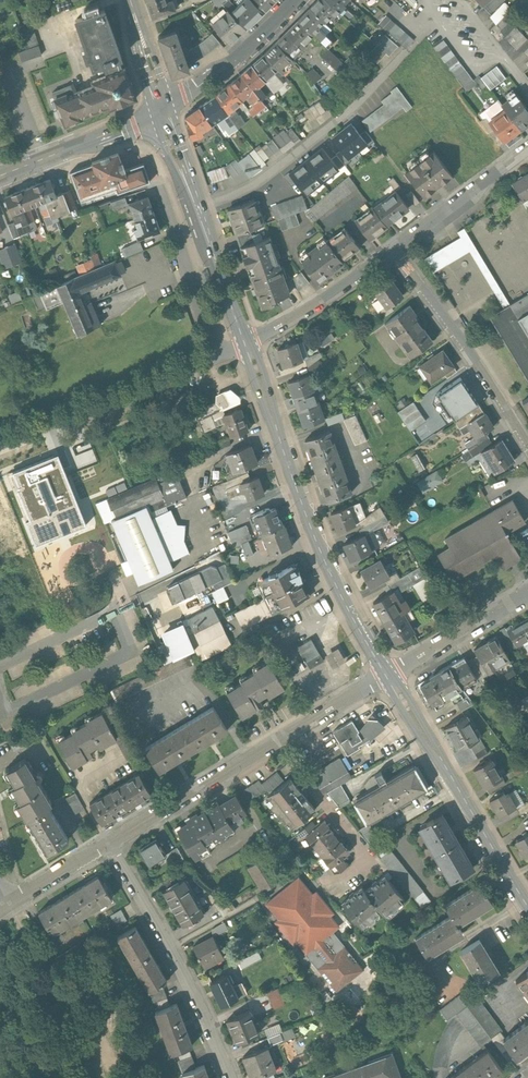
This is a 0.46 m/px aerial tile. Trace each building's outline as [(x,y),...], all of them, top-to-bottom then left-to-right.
[(68,0),(55,5),(57,12),(70,7),(68,0)] [(146,2),(152,19),(177,11),(173,0),(170,0),(167,1),(166,0),(152,0),(146,2)] [(217,8),(222,4),(222,3),(226,0),(211,0),(217,8)] [(229,0),(226,0),(222,3),(222,4),(228,10),(231,13),(236,8),(229,0)] [(251,0),(243,0),(236,8),(231,13),(246,28),(263,12),(251,0)] [(272,0),(251,0),(263,12),(274,1),(272,0)] [(327,0),(317,0),(309,9),(323,21),(325,23),(333,13),(334,15),(338,11),(327,0)] [(338,11),(349,20),(354,16),(348,11),(347,11),(346,10),(345,11),(344,11),(342,10),(346,6),(343,3),(346,0),(327,0),(338,11)] [(490,13),(504,0),(492,0),(485,7),(490,13)] [(500,8),(490,17),(496,24),(510,10),(505,4),(500,8)] [(323,21),(309,9),(298,21),(321,41),(326,36),(320,30),(318,30),(318,27),(323,21)] [(107,75),(92,81),(94,86),(73,94),(70,86),(52,93),(65,126),(82,119),(81,116),(96,110),(107,106),(109,109),(118,105),(119,106),(127,103),(127,102),(136,98),(125,68),(121,70),(118,59),(120,58),(104,10),(76,19),(87,50),(84,51),(87,60),(90,59),(93,68),(104,64),(107,75)] [(231,13),(228,10),(211,24),(230,43),(246,28),(231,13)] [(386,15),(378,24),(387,32),(387,33),(395,24),(386,15)] [(42,55),(30,21),(19,25),(26,48),(19,51),(22,62),(42,55)] [(321,41),(298,21),(286,33),(302,49),(307,45),(305,43),(310,38),(312,41),(317,46),(320,42),(321,41)] [(395,24),(387,33),(392,37),(400,28),(395,24)] [(515,27),(505,37),(517,50),(527,40),(515,27)] [(400,28),(392,37),(397,41),(405,32),(400,28)] [(175,31),(159,37),(173,75),(188,69),(187,65),(183,54),(175,31)] [(405,32),(397,41),(401,45),(409,36),(405,32)] [(302,49),(286,33),(276,42),(292,59),(302,49)] [(207,38),(203,42),(197,46),(190,50),(183,54),(187,65),(195,61),(201,58),(208,53),(214,48),(220,43),(212,34),(207,38)] [(321,41),(320,42),(324,45),(329,40),(326,36),(321,41)] [(409,36),(401,45),(406,49),(414,40),(409,36)] [(443,40),(434,47),(438,52),(447,45),(443,40)] [(292,59),(276,42),(264,54),(278,69),(283,74),(295,62),(292,59)] [(447,45),(438,52),(441,57),(451,50),(447,45)] [(387,54),(378,46),(369,56),(378,64),(387,54)] [(352,72),(328,49),(322,56),(345,79),(352,72)] [(451,50),(441,57),(445,62),(455,55),(451,50)] [(278,69),(264,54),(251,65),(265,81),(278,69)] [(455,55),(445,62),(449,67),(458,60),(455,55)] [(458,60),(449,67),(453,72),(462,65),(458,60)] [(265,81),(251,65),(241,75),(253,91),(261,100),(265,105),(270,101),(268,98),(274,93),(265,81)] [(462,65),(453,72),(456,77),(466,70),(462,65)] [(496,66),(481,78),(490,90),(506,78),(496,66)] [(307,73),(313,84),(322,78),(313,69),(307,73)] [(466,70),(456,77),(460,82),(470,75),(466,70)] [(241,75),(229,85),(242,101),(248,95),(255,104),(261,100),(254,91),(253,91),(241,75)] [(470,75),(460,82),(464,87),(473,80),(470,75)] [(242,101),(229,85),(215,96),(232,121),(238,129),(246,123),(241,116),(239,117),(234,109),(243,102),(242,101)] [(384,103),(362,120),(370,131),(392,114),(390,111),(400,103),(406,111),(412,107),(396,86),(391,91),(392,92),(382,100),(384,103)] [(510,98),(501,105),(506,111),(520,129),(527,123),(527,124),(527,108),(525,104),(524,105),(519,97),(518,98),(516,94),(510,98)] [(215,96),(200,107),(212,124),(217,120),(222,128),(224,127),(230,135),(238,129),(232,121),(215,96)] [(255,104),(248,110),(253,115),(265,105),(261,100),(255,104)] [(319,102),(309,108),(315,118),(326,111),(319,102)] [(200,107),(185,116),(189,121),(186,123),(187,124),(192,139),(199,136),(204,133),(202,131),(212,124),(200,107)] [(309,108),(303,112),(310,122),(315,118),(309,108)] [(520,129),(506,111),(498,117),(497,116),(489,122),(494,129),(503,142),(520,129)] [(486,117),(480,121),(489,133),(494,129),(489,122),(486,117)] [(351,123),(341,131),(357,151),(367,143),(360,135),(351,123)] [(299,139),(291,129),(286,133),(294,143),(299,139)] [(292,140),(284,130),(279,134),(287,144),(292,140)] [(357,151),(341,131),(332,139),(341,150),(347,158),(357,151)] [(374,142),(365,131),(360,135),(367,143),(369,146),(374,142)] [(287,144),(279,134),(274,138),(281,148),(287,144)] [(272,140),(262,148),(269,158),(279,149),(272,140)] [(331,159),(322,148),(311,157),(310,156),(305,160),(322,181),(338,168),(331,159)] [(347,158),(341,150),(336,154),(336,155),(345,165),(350,161),(347,158)] [(381,151),(371,158),(375,163),(385,156),(381,151)] [(433,151),(421,160),(419,157),(415,161),(417,163),(405,172),(423,197),(451,175),(433,151)] [(249,154),(238,162),(243,170),(249,178),(261,169),(249,154)] [(117,155),(70,172),(81,202),(116,189),(117,193),(150,182),(143,163),(123,170),(117,155)] [(344,165),(336,155),(331,159),(338,168),(339,169),(344,165)] [(236,159),(225,167),(233,177),(243,170),(238,162),(236,159)] [(305,160),(300,164),(301,164),(289,174),(297,183),(306,194),(322,181),(305,160)] [(224,167),(207,172),(210,184),(228,178),(224,167)] [(289,174),(289,173),(283,177),(292,187),(297,183),(289,174)] [(512,184),(527,209),(527,208),(527,174),(512,184)] [(348,177),(327,194),(334,205),(357,188),(348,177)] [(50,179),(38,183),(50,214),(54,213),(68,207),(63,193),(56,196),(50,179)] [(38,183),(27,188),(34,205),(39,203),(44,216),(50,214),(38,183)] [(27,188),(17,192),(28,223),(34,220),(29,207),(34,205),(27,188)] [(79,214),(70,190),(63,193),(68,207),(72,217),(79,214)] [(414,190),(408,193),(413,204),(420,202),(414,190)] [(395,191),(377,205),(378,207),(374,209),(373,208),(372,208),(374,210),(385,225),(386,224),(384,223),(388,220),(389,222),(392,220),(393,220),(401,215),(401,213),(408,208),(395,191)] [(17,192),(5,196),(15,222),(15,223),(21,220),(22,225),(28,223),(17,192)] [(327,194),(310,208),(307,209),(304,210),(313,222),(335,206),(334,205),(327,194)] [(302,196),(296,198),(301,211),(304,210),(307,209),(302,196)] [(148,197),(129,203),(135,220),(153,213),(148,197)] [(124,198),(111,203),(114,210),(127,205),(124,198)] [(296,198),(277,205),(282,218),(295,213),(301,211),(296,198)] [(255,201),(228,210),(237,234),(263,225),(255,201)] [(374,210),(367,215),(366,214),(355,222),(369,241),(387,228),(385,225),(374,210)] [(153,213),(135,220),(137,226),(134,227),(138,238),(160,231),(153,213)] [(282,218),(278,220),(282,231),(299,225),(295,213),(282,218)] [(15,222),(8,225),(13,239),(20,236),(15,223),(15,222)] [(360,248),(346,229),(335,238),(336,239),(329,244),(342,261),(360,248)] [(279,265),(270,237),(242,247),(251,275),(279,265)] [(461,237),(424,258),(430,268),(467,246),(461,237)] [(327,241),(319,247),(318,245),(307,253),(308,255),(300,261),(317,283),(344,263),(342,261),(329,244),(327,241)] [(0,248),(0,257),(6,270),(23,262),(14,242),(0,248)] [(141,243),(130,247),(133,254),(144,249),(141,243)] [(279,265),(251,275),(263,308),(274,304),(272,300),(290,294),(279,265)] [(95,270),(57,286),(63,301),(65,306),(68,312),(86,305),(81,292),(101,284),(95,270)] [(301,273),(290,281),(298,291),(309,283),(301,273)] [(389,277),(373,289),(380,298),(372,304),(378,312),(385,306),(386,307),(390,305),(402,296),(389,277)] [(57,286),(32,297),(38,312),(63,301),(57,286)] [(490,317),(510,350),(527,380),(527,294),(490,317)] [(385,306),(378,312),(382,319),(393,310),(390,305),(386,307),(385,306)] [(65,306),(56,310),(58,316),(68,312),(65,306)] [(410,306),(385,324),(409,357),(432,341),(414,316),(416,314),(410,306)] [(296,342),(277,349),(283,367),(302,360),(296,342)] [(442,350),(420,366),(431,382),(443,374),(453,367),(442,350)] [(320,352),(305,358),(308,367),(318,359),(322,356),(320,352)] [(308,367),(307,367),(310,374),(322,365),(318,359),(308,367)] [(453,367),(443,374),(447,379),(457,372),(453,367)] [(308,375),(289,381),(294,396),(313,390),(311,384),(309,384),(306,376),(308,375)] [(455,421),(479,405),(471,393),(470,394),(467,390),(468,389),(460,377),(436,394),(440,399),(438,400),(449,417),(451,415),(455,421)] [(219,401),(194,411),(204,433),(217,427),(214,420),(224,415),(223,414),(225,414),(222,407),(234,402),(233,395),(227,390),(219,393),(219,401)] [(313,390),(294,396),(299,411),(318,405),(316,398),(314,399),(311,391),(313,390)] [(403,398),(395,404),(399,410),(408,405),(403,398)] [(408,405),(399,410),(397,412),(410,432),(424,422),(411,403),(408,405)] [(318,405),(299,411),(304,426),(323,420),(323,419),(321,419),(319,411),(320,411),(318,405)] [(493,428),(479,405),(455,421),(463,435),(471,430),(475,437),(476,438),(484,433),(493,428)] [(225,414),(223,414),(224,415),(231,436),(248,430),(240,408),(225,414)] [(341,412),(326,418),(328,425),(343,420),(343,419),(341,412)] [(343,419),(343,420),(355,445),(366,441),(355,416),(343,419)] [(329,431),(305,440),(316,471),(340,462),(329,431)] [(484,433),(476,438),(475,437),(474,438),(478,445),(488,439),(484,433)] [(228,438),(215,443),(217,449),(231,444),(228,438)] [(478,445),(469,451),(473,457),(483,451),(492,445),(488,439),(478,445)] [(492,445),(483,451),(496,472),(513,461),(500,440),(492,445)] [(250,445),(226,454),(233,472),(257,463),(250,445)] [(58,453),(13,471),(18,484),(12,486),(36,545),(87,525),(58,453)] [(340,462),(316,471),(327,501),(351,493),(340,462)] [(423,493),(444,480),(437,469),(416,481),(423,493)] [(247,472),(224,482),(230,497),(244,492),(240,483),(250,479),(247,472)] [(156,477),(96,503),(105,524),(111,521),(138,585),(173,570),(170,562),(152,519),(155,517),(152,512),(168,505),(156,477)] [(250,479),(240,483),(244,492),(246,491),(249,499),(264,494),(258,477),(250,479)] [(191,485),(176,491),(180,500),(195,494),(191,485)] [(512,500),(445,539),(449,547),(437,554),(452,579),(494,554),(502,568),(520,557),(506,533),(508,532),(507,531),(516,526),(525,521),(512,500)] [(359,502),(331,513),(338,531),(354,525),(359,522),(365,517),(359,502)] [(269,507),(250,516),(252,523),(254,522),(259,535),(262,534),(283,525),(280,517),(277,513),(275,508),(271,509),(270,509),(269,508),(269,507)] [(379,507),(365,517),(359,522),(361,528),(379,518),(385,514),(379,507)] [(155,517),(152,519),(170,562),(187,554),(181,540),(182,539),(183,527),(178,526),(175,527),(169,512),(155,517)] [(361,528),(359,530),(362,536),(363,535),(363,536),(383,524),(379,518),(361,528)] [(233,545),(252,538),(246,523),(228,530),(233,545)] [(283,525),(262,534),(270,554),(292,545),(284,525),(283,525)] [(362,536),(343,544),(351,560),(371,551),(363,536),(363,535),(362,536)] [(248,540),(241,544),(246,557),(253,554),(248,540)] [(381,560),(361,571),(370,588),(384,579),(389,577),(388,576),(384,569),(385,568),(381,560)] [(215,564),(168,587),(176,602),(207,587),(203,580),(219,572),(215,564)] [(291,566),(277,573),(277,572),(276,572),(276,573),(270,575),(269,574),(269,575),(270,577),(263,580),(262,577),(259,579),(257,581),(257,583),(258,586),(264,598),(301,580),(300,579),(301,578),(299,572),(299,571),(297,572),(297,571),(291,566)] [(400,578),(388,585),(392,592),(411,581),(413,585),(426,577),(420,566),(400,578)] [(396,572),(388,576),(389,577),(384,579),(388,585),(400,578),(396,572)] [(301,580),(264,598),(272,615),(272,616),(310,597),(301,580)] [(223,587),(212,592),(217,604),(229,599),(223,587)] [(389,594),(373,603),(385,623),(410,609),(405,601),(396,606),(389,594)] [(436,594),(429,598),(437,611),(443,607),(436,594)] [(264,598),(243,608),(252,625),(272,615),(264,598)] [(213,606),(182,622),(183,625),(194,649),(201,661),(231,645),(213,606)] [(243,608),(234,613),(243,630),(252,625),(243,608)] [(410,609),(385,623),(396,642),(413,633),(407,622),(415,618),(410,609)] [(507,630),(516,645),(522,642),(527,652),(527,634),(521,622),(507,630)] [(188,652),(194,649),(183,625),(164,633),(169,644),(157,649),(164,664),(188,652)] [(496,637),(475,649),(488,671),(509,659),(496,637)] [(311,640),(297,647),(310,669),(323,661),(311,640)] [(337,648),(324,655),(332,669),(345,661),(337,648)] [(164,664),(149,672),(155,683),(194,665),(188,652),(164,664)] [(466,661),(463,656),(448,665),(462,688),(476,679),(473,673),(466,661)] [(478,669),(472,658),(466,661),(473,673),(478,669)] [(254,672),(246,678),(248,680),(242,684),(241,683),(234,688),(228,692),(227,692),(242,716),(256,708),(257,709),(263,706),(258,698),(266,693),(268,696),(283,687),(268,662),(260,667),(262,669),(255,673),(254,672)] [(448,665),(428,677),(429,678),(420,684),(433,706),(452,694),(454,699),(464,693),(462,688),(448,665)] [(149,672),(110,690),(116,702),(155,683),(149,672)] [(30,682),(12,690),(16,699),(34,691),(30,682)] [(464,693),(454,699),(461,711),(473,704),(464,693)] [(213,707),(179,728),(193,752),(227,731),(213,707)] [(79,730),(74,733),(73,732),(65,737),(65,738),(59,741),(58,740),(57,741),(72,766),(93,755),(89,748),(98,744),(100,747),(115,739),(116,738),(102,711),(92,717),(94,719),(88,723),(87,722),(77,727),(79,730)] [(466,715),(445,727),(457,749),(468,743),(468,744),(477,739),(473,732),(476,731),(466,715)] [(352,720),(333,731),(348,755),(360,748),(358,746),(372,737),(361,728),(358,730),(352,720)] [(179,728),(145,749),(159,772),(193,752),(179,728)] [(116,738),(115,739),(127,761),(137,755),(125,734),(116,738)] [(477,739),(468,744),(474,753),(484,747),(484,746),(479,738),(477,739)] [(484,747),(474,753),(477,759),(487,753),(484,747)] [(33,774),(25,759),(7,770),(20,792),(16,794),(21,801),(17,804),(26,819),(51,803),(37,780),(41,777),(42,775),(40,772),(37,771),(33,774)] [(338,759),(312,774),(323,794),(327,792),(340,784),(351,778),(340,759),(338,759)] [(490,759),(473,768),(485,788),(485,787),(502,778),(490,759)] [(415,767),(353,802),(365,823),(427,787),(415,767)] [(252,783),(247,787),(247,786),(242,790),(250,801),(255,797),(256,798),(261,794),(261,795),(266,791),(269,794),(284,782),(276,772),(261,783),(258,780),(253,784),(252,783)] [(381,772),(375,775),(379,782),(385,779),(381,772)] [(139,774),(89,804),(102,824),(151,795),(139,774)] [(300,791),(290,778),(284,782),(269,794),(267,796),(293,828),(315,810),(304,796),(306,795),(302,790),(300,791)] [(502,778),(485,787),(488,793),(505,783),(502,778)] [(340,784),(327,792),(339,808),(351,801),(340,784)] [(503,792),(489,800),(499,816),(515,806),(508,794),(505,796),(503,792)] [(75,793),(65,799),(74,816),(84,810),(75,793)] [(235,796),(219,806),(217,802),(216,802),(216,803),(212,805),(214,808),(206,813),(222,840),(236,832),(232,826),(242,819),(240,816),(245,812),(235,796)] [(519,807),(523,813),(527,810),(527,802),(519,807)] [(47,806),(27,818),(47,852),(68,840),(47,806)] [(197,814),(191,818),(186,821),(188,824),(181,828),(180,826),(174,830),(178,836),(180,834),(187,847),(185,848),(189,854),(191,853),(195,859),(209,850),(223,841),(222,840),(206,813),(205,812),(198,816),(197,814)] [(442,814),(419,828),(450,881),(473,867),(463,850),(451,830),(442,814)] [(316,828),(305,837),(314,847),(331,833),(335,830),(330,824),(328,826),(325,821),(316,828)] [(312,822),(297,834),(302,840),(305,837),(316,828),(312,822)] [(369,824),(358,830),(370,846),(381,839),(378,833),(376,834),(373,829),(372,830),(369,824)] [(331,833),(314,847),(322,857),(343,841),(345,839),(342,836),(337,840),(331,833)] [(515,841),(520,849),(517,851),(521,858),(524,855),(526,858),(527,857),(527,833),(515,841)] [(156,839),(139,849),(148,865),(166,855),(156,839)] [(430,901),(389,851),(391,849),(383,840),(373,847),(381,857),(380,858),(420,909),(430,901)] [(343,841),(322,857),(321,857),(329,867),(330,868),(341,859),(349,852),(346,848),(348,847),(343,841)] [(177,848),(170,851),(177,863),(183,859),(177,848)] [(209,850),(195,859),(197,863),(211,854),(209,850)] [(239,854),(228,861),(235,872),(246,865),(239,854)] [(265,858),(248,868),(263,893),(279,882),(265,858)] [(341,859),(330,868),(329,867),(326,870),(330,875),(340,873),(347,867),(341,859)] [(228,861),(217,867),(224,879),(235,872),(228,861)] [(173,875),(162,882),(165,888),(176,881),(173,875)] [(365,891),(380,910),(380,911),(384,915),(404,899),(384,875),(365,891)] [(99,876),(69,894),(82,917),(89,913),(88,912),(105,901),(106,902),(112,898),(99,876)] [(313,896),(299,879),(266,904),(279,920),(278,921),(288,933),(285,935),(294,946),(298,943),(307,954),(314,948),(318,952),(321,956),(312,964),(336,994),(364,971),(345,947),(336,955),(326,943),(331,939),(328,936),(339,927),(330,917),(333,914),(316,893),(313,896)] [(203,914),(184,880),(163,892),(182,926),(203,914)] [(480,883),(444,905),(450,915),(455,923),(465,917),(466,919),(483,909),(482,906),(491,901),(480,883)] [(380,910),(365,891),(362,887),(342,903),(361,926),(380,911),(380,910)] [(69,894),(39,913),(52,935),(59,931),(58,930),(76,919),(76,920),(82,917),(69,894)] [(225,896),(214,904),(223,916),(236,909),(225,896)] [(129,916),(136,913),(130,903),(124,906),(129,916)] [(116,925),(127,919),(122,908),(111,913),(116,925)] [(450,915),(415,937),(425,954),(434,948),(435,950),(452,940),(451,938),(461,932),(455,923),(450,915)] [(223,923),(212,929),(215,936),(227,930),(223,923)] [(144,943),(136,928),(118,938),(149,992),(150,992),(162,985),(167,982),(157,965),(144,943)] [(213,938),(193,947),(198,956),(197,957),(198,959),(199,959),(202,965),(221,955),(213,938)] [(478,940),(461,950),(465,958),(464,959),(474,975),(475,974),(480,982),(497,972),(478,940)] [(258,952),(238,962),(242,971),(262,961),(258,952)] [(438,987),(424,965),(413,973),(427,994),(438,987)] [(517,979),(527,993),(527,971),(517,979)] [(229,983),(225,976),(210,983),(221,1006),(246,994),(240,983),(232,987),(230,983),(229,983)] [(162,985),(150,992),(154,1003),(157,1002),(167,998),(162,985)] [(470,987),(438,1011),(446,1022),(456,1014),(465,1007),(476,999),(478,997),(470,987)] [(278,989),(267,994),(274,1010),(285,1006),(278,989)] [(167,998),(157,1002),(160,1010),(170,1007),(167,998)] [(492,1020),(476,999),(465,1007),(481,1028),(492,1020)] [(193,1046),(177,1004),(170,1007),(160,1010),(156,1012),(171,1054),(193,1046)] [(481,1028),(465,1007),(456,1014),(480,1046),(490,1039),(481,1028)] [(259,1035),(249,1011),(227,1020),(236,1044),(240,1042),(251,1038),(259,1035)] [(501,1031),(492,1020),(481,1028),(490,1039),(501,1053),(508,1048),(502,1040),(504,1038),(499,1032),(501,1031)] [(502,1040),(508,1048),(516,1058),(527,1049),(527,1020),(504,1038),(502,1040)] [(280,1034),(268,1039),(270,1046),(283,1041),(280,1034)] [(251,1038),(240,1042),(242,1047),(253,1043),(251,1038)] [(252,1053),(253,1056),(244,1059),(243,1056),(242,1057),(248,1071),(249,1070),(252,1077),(255,1077),(275,1070),(275,1069),(272,1070),(269,1062),(272,1061),(267,1047),(252,1053)] [(190,1050),(179,1054),(181,1060),(192,1056),(190,1050)] [(451,1077),(490,1077),(501,1070),(486,1051),(451,1077)] [(324,1077),(400,1077),(391,1054),(324,1077)] [(181,1060),(178,1061),(183,1073),(197,1068),(192,1056),(181,1060)] [(183,1073),(184,1077),(209,1077),(205,1065),(197,1068),(183,1073)]
